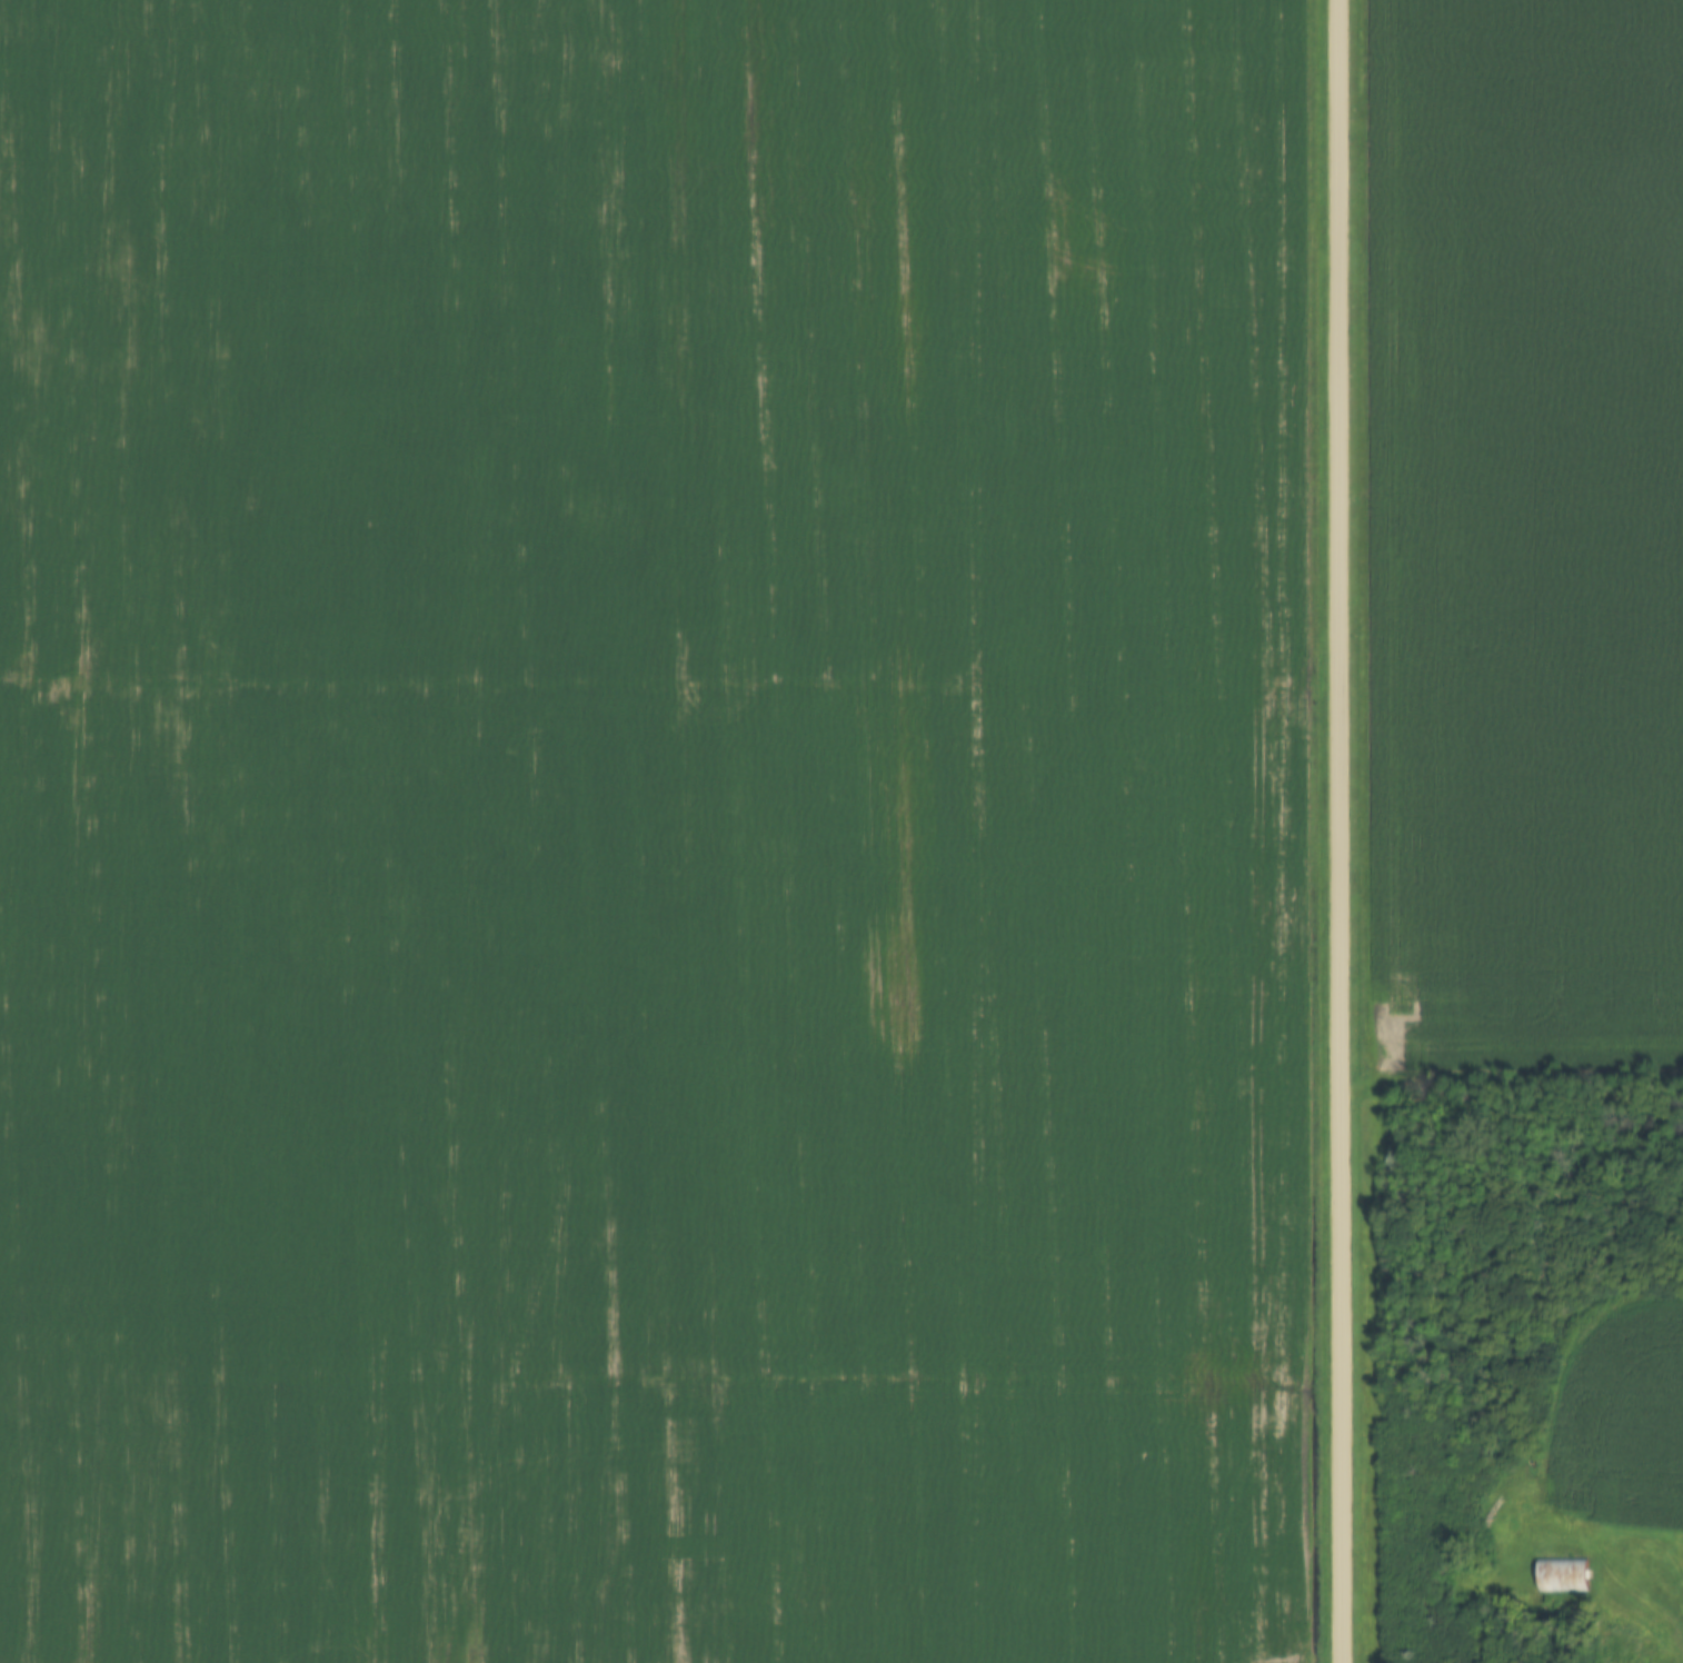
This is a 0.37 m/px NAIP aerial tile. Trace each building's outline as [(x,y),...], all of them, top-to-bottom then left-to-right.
[(1592,1581),(1592,1560),(1541,1560),(1541,1581),(1592,1581)]
